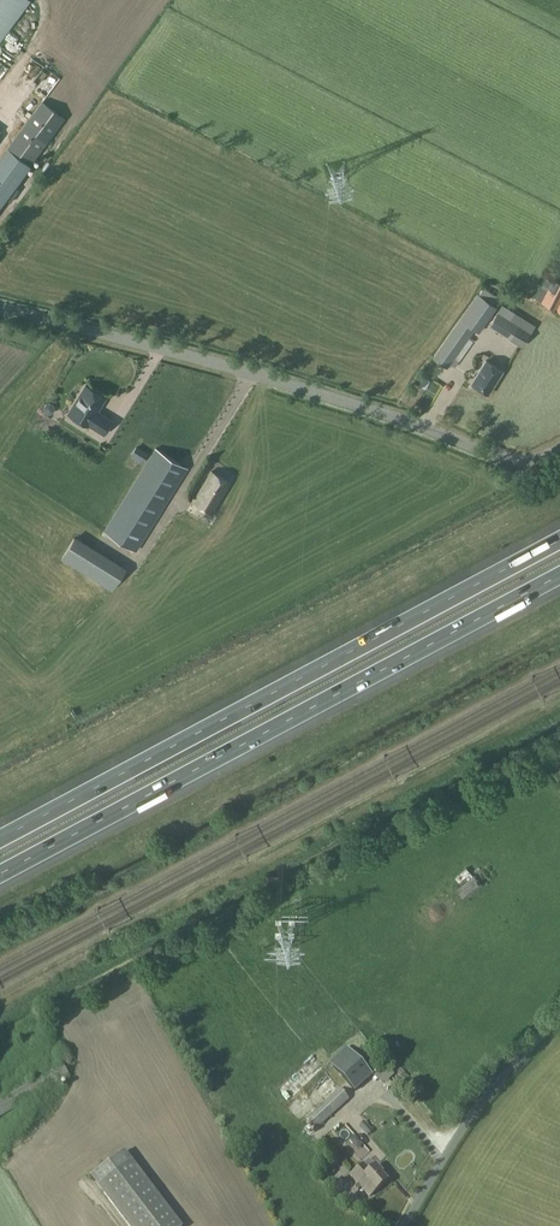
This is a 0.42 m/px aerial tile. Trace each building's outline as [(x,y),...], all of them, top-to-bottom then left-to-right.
[(29,1),(27,0),(0,0),(0,40),(29,1)] [(30,166),(30,165),(65,118),(42,100),(0,157),(0,207),(30,166)] [(552,279),(552,280),(546,277),(535,299),(541,302),(541,303),(559,312),(559,283),(552,279)] [(479,294),(477,293),(432,358),(447,368),(450,364),(455,367),(467,351),(462,348),(474,330),(479,332),(497,306),(493,304),(497,298),(483,288),(479,294)] [(502,305),(497,312),(498,312),(489,326),(521,346),(530,333),(511,321),(515,313),(502,305)] [(502,371),(485,360),(471,383),(488,393),(502,371)] [(425,381),(425,392),(435,392),(435,381),(425,381)] [(103,433),(111,421),(95,411),(97,407),(98,408),(104,398),(85,386),(68,413),(88,425),(88,424),(103,433)] [(155,447),(104,530),(137,551),(188,468),(155,447)] [(230,482),(211,471),(193,502),(212,513),(230,482)] [(62,554),(60,558),(113,590),(126,568),(73,536),(62,554)] [(457,889),(464,900),(484,885),(476,875),(457,889)] [(431,923),(443,915),(436,903),(423,912),(431,923)] [(355,1091),(372,1074),(347,1046),(329,1062),(355,1091)] [(316,1130),(350,1099),(339,1088),(306,1118),(316,1130)] [(42,1095),(39,1100),(45,1103),(40,1113),(47,1117),(55,1102),(42,1095)] [(365,1121),(359,1126),(367,1135),(373,1130),(365,1121)] [(335,1131),(354,1152),(357,1150),(348,1139),(354,1133),(344,1122),(335,1131)] [(129,1225),(181,1225),(120,1146),(87,1170),(129,1225)] [(382,1172),(370,1158),(351,1174),(358,1183),(355,1186),(358,1189),(361,1186),(370,1196),(387,1181),(380,1174),(382,1172)] [(186,1221),(190,1225),(209,1225),(196,1212),(186,1221)]
